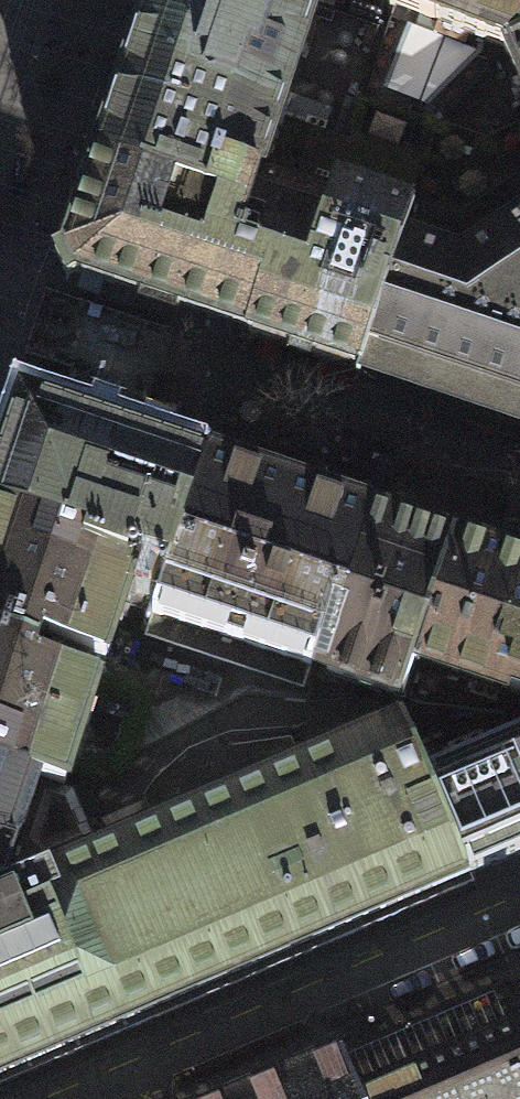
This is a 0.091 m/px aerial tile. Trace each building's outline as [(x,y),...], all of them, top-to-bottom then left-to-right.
[(143,24),(205,45),(211,29),(232,35),(236,20),(258,27),(253,42),(297,57),(317,3),(309,0),(151,0),(143,24)] [(389,4),(437,23),(433,34),(465,47),(469,35),(504,48),(509,47),(519,34),(519,0),(391,0),(389,4)] [(232,35),(211,29),(205,45),(201,61),(220,70),(215,84),(236,91),(241,77),(286,91),(287,92),(299,57),(297,57),(253,42),(258,27),(236,20),(232,35)] [(205,45),(143,24),(98,156),(207,192),(213,175),(219,177),(224,164),(293,189),(314,130),(278,117),(286,91),(241,77),(236,91),(215,84),(220,70),(201,61),(205,45)] [(509,47),(504,48),(519,86),(519,34),(509,47)] [(207,192),(98,156),(79,210),(65,253),(57,257),(68,279),(76,275),(228,327),(355,370),(356,368),(360,369),(412,212),(408,210),(422,158),(350,134),(347,141),(314,130),(293,189),(224,164),(219,177),(213,175),(207,192)] [(360,369),(511,420),(519,423),(519,184),(456,228),(412,212),(360,369)] [(18,393),(1,446),(0,448),(0,505),(85,534),(81,547),(136,566),(124,605),(154,614),(206,457),(146,437),(18,393)] [(340,605),(370,512),(206,457),(154,614),(151,622),(168,628),(170,621),(206,634),(200,652),(252,670),(258,650),(310,666),(330,601),(340,605)] [(0,505),(0,634),(39,647),(43,637),(106,659),(124,605),(136,566),(81,547),(85,534),(0,505)] [(399,697),(450,539),(370,512),(340,605),(319,669),(399,697)] [(450,539),(399,697),(502,713),(510,693),(519,696),(519,561),(450,539)] [(0,634),(0,763),(63,783),(98,677),(36,654),(39,647),(0,634)] [(468,871),(425,769),(401,714),(296,758),(283,727),(233,733),(187,750),(151,780),(140,800),(149,820),(95,844),(0,885),(0,1071),(468,871)] [(468,871),(519,849),(519,730),(425,769),(468,871)] [(0,763),(0,885),(95,844),(73,787),(63,783),(0,763)] [(514,1034),(361,1098),(362,1098),(519,1098),(519,1048),(514,1034)] [(361,1098),(340,1052),(228,1098),(362,1098),(361,1098)]
